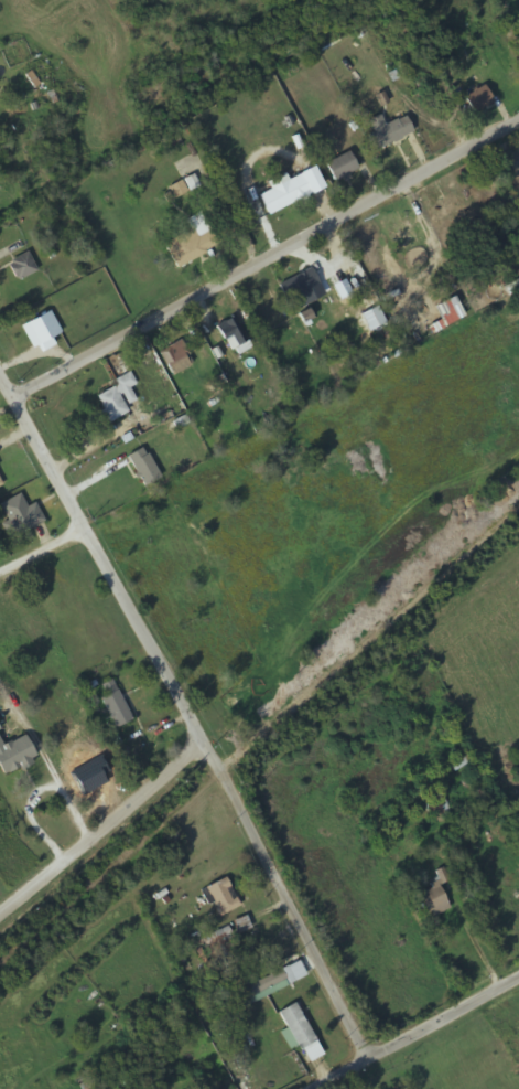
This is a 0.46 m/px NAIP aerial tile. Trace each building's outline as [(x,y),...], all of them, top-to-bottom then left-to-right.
[(473,115),(494,103),(484,86),(464,97),(473,115)] [(413,135),(406,117),(384,126),(381,117),(366,122),(376,150),(413,135)] [(325,164),(334,184),(358,173),(349,153),(325,164)] [(312,194),(303,175),(259,195),(267,214),(312,194)] [(163,245),(177,270),(218,247),(203,222),(163,245)] [(36,272),(27,253),(8,262),(17,281),(36,272)] [(320,286),(311,269),(279,285),(287,302),(320,286)] [(249,345),(232,318),(216,328),(233,355),(249,345)] [(171,377),(193,364),(181,341),(158,354),(171,377)] [(108,423),(131,412),(122,392),(136,385),(130,373),(114,381),(116,386),(95,396),(108,423)] [(127,456),(143,487),(160,478),(144,447),(127,456)] [(20,493),(0,501),(13,535),(43,523),(36,504),(25,508),(20,493)] [(104,695),(99,698),(115,729),(132,720),(111,680),(99,686),(104,695)] [(4,745),(0,736),(0,776),(0,777),(36,761),(24,735),(4,745)] [(239,908),(226,879),(200,890),(207,906),(212,903),(218,917),(239,908)] [(429,884),(431,891),(417,894),(423,918),(448,911),(440,881),(429,884)] [(248,999),(285,980),(281,970),(243,989),(248,999)] [(315,1042),(295,1003),(278,1012),(298,1051),(315,1042)]
